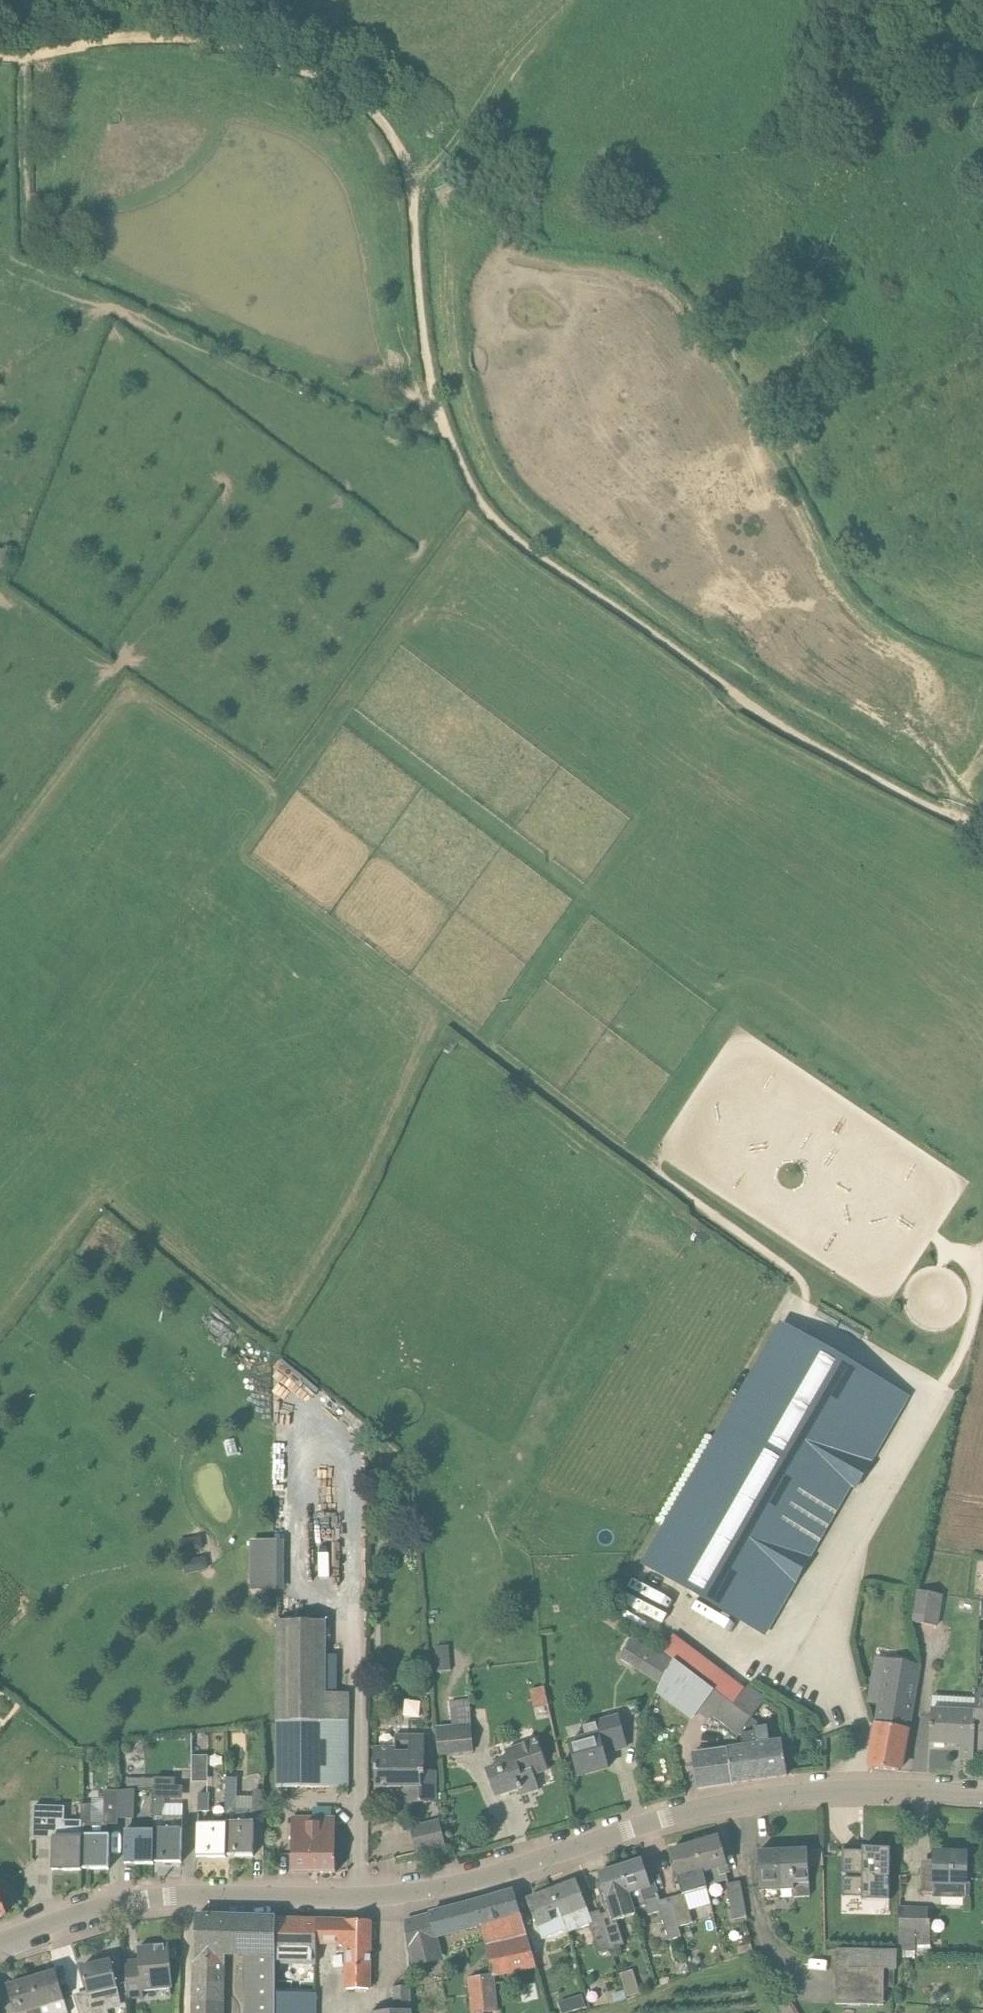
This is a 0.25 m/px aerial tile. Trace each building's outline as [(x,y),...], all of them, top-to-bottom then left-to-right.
[(9,554),(0,554),(0,573),(8,573),(9,554)] [(642,1566),(759,1633),(896,1395),(779,1328),(642,1566)] [(188,1573),(212,1566),(202,1532),(179,1539),(188,1573)] [(251,1533),(252,1585),(287,1585),(286,1532),(251,1533)] [(406,1550),(411,1549),(414,1545),(413,1540),(409,1537),(403,1538),(400,1542),(401,1547),(406,1550)] [(942,1596),(918,1592),(913,1623),(936,1627),(942,1596)] [(277,1621),(279,1721),(280,1787),(347,1789),(350,1693),(326,1692),(326,1620),(277,1621)] [(662,1682),(673,1661),(653,1650),(655,1646),(635,1635),(626,1651),(644,1661),(640,1668),(662,1682)] [(438,1643),(439,1667),(451,1667),(450,1643),(438,1643)] [(697,1790),(762,1780),(756,1733),(750,1733),(743,1728),(750,1718),(733,1705),(674,1660),(675,1661),(674,1662),(673,1661),(662,1682),(689,1700),(692,1697),(739,1733),(737,1737),(740,1740),(742,1739),(743,1747),(692,1755),(697,1790)] [(884,1685),(871,1769),(899,1771),(916,1670),(887,1666),(884,1685)] [(747,1686),(733,1705),(750,1718),(765,1699),(747,1686)] [(548,1705),(544,1687),(531,1691),(534,1708),(548,1705)] [(974,1752),(982,1752),(982,1692),(976,1692),(975,1713),(974,1752)] [(453,1725),(436,1727),(439,1754),(474,1750),(469,1699),(451,1701),(453,1725)] [(974,1752),(975,1713),(932,1711),(930,1743),(960,1745),(959,1759),(974,1760),(974,1752)] [(569,1742),(578,1777),(608,1769),(602,1747),(611,1745),(612,1751),(626,1747),(618,1717),(582,1727),(585,1738),(569,1742)] [(762,1780),(787,1776),(782,1743),(780,1742),(770,1743),(767,1727),(754,1729),(756,1733),(762,1780)] [(409,1803),(431,1803),(431,1770),(425,1770),(425,1735),(395,1735),(395,1748),(375,1748),(375,1787),(409,1787),(409,1803)] [(506,1751),(508,1758),(497,1763),(498,1766),(485,1771),(496,1798),(518,1790),(521,1797),(539,1790),(534,1775),(548,1770),(537,1740),(506,1751)] [(253,1823),(253,1810),(236,1809),(237,1778),(227,1778),(226,1821),(225,1823),(223,1858),(226,1858),(226,1856),(235,1856),(254,1857),(254,1824),(253,1823)] [(134,1790),(155,1788),(155,1779),(126,1779),(126,1791),(134,1790)] [(134,1790),(120,1791),(119,1819),(134,1819),(134,1790)] [(119,1825),(119,1819),(120,1791),(104,1791),(104,1821),(93,1821),(93,1805),(82,1805),(82,1820),(80,1871),(81,1871),(82,1864),(91,1865),(91,1869),(109,1870),(110,1835),(107,1835),(107,1825),(119,1825)] [(199,1810),(209,1811),(209,1793),(199,1793),(199,1810)] [(163,1818),(164,1798),(155,1798),(154,1827),(154,1831),(152,1865),(154,1865),(154,1858),(163,1858),(163,1863),(182,1863),(183,1818),(163,1818)] [(63,1871),(80,1871),(82,1820),(54,1819),(54,1807),(35,1807),(34,1838),(54,1839),(53,1870),(54,1870),(54,1866),(63,1866),(63,1871)] [(335,1819),(316,1818),(309,1819),(293,1819),(292,1873),(336,1874),(335,1819)] [(223,1858),(225,1823),(199,1822),(197,1858),(198,1858),(208,1858),(223,1858)] [(136,1864),(152,1865),(154,1831),(126,1829),(125,1864),(126,1864),(126,1859),(136,1859),(136,1864)] [(413,1840),(416,1854),(447,1847),(443,1833),(413,1840)] [(695,1845),(706,1885),(727,1879),(726,1873),(729,1872),(719,1838),(695,1845)] [(695,1845),(670,1852),(682,1893),(706,1885),(695,1845)] [(888,1899),(889,1851),(841,1849),(840,1876),(860,1877),(860,1899),(888,1899)] [(793,1890),(794,1896),(810,1896),(808,1850),(758,1852),(760,1892),(762,1892),(761,1892),(793,1890)] [(808,1852),(809,1868),(822,1867),(822,1851),(808,1852)] [(967,1889),(967,1853),(947,1853),(947,1856),(935,1856),(934,1868),(921,1868),(921,1892),(939,1892),(939,1897),(966,1897),(966,1889),(967,1889)] [(620,1867),(635,1908),(646,1905),(649,1914),(660,1911),(669,1939),(682,1935),(679,1926),(670,1897),(660,1900),(649,1868),(645,1869),(642,1860),(620,1867)] [(600,1916),(613,1947),(624,1943),(616,1920),(636,1913),(635,1908),(620,1867),(598,1874),(601,1883),(597,1884),(606,1914),(601,1916),(600,1916)] [(559,1909),(558,1909),(568,1933),(590,1925),(598,1952),(613,1947),(600,1916),(601,1916),(599,1911),(589,1914),(576,1881),(551,1891),(559,1909)] [(740,1881),(726,1884),(733,1919),(747,1916),(740,1881)] [(559,1909),(551,1891),(527,1901),(540,1936),(555,1930),(548,1913),(558,1909),(559,1909)] [(404,1922),(407,1947),(410,1970),(425,1969),(423,1942),(433,1940),(463,1931),(479,1927),(520,1914),(513,1892),(473,1903),(404,1922)] [(670,1897),(679,1926),(693,1921),(684,1893),(670,1897)] [(931,1943),(931,1908),(900,1908),(900,1950),(916,1950),(915,1943),(931,1943)] [(275,1919),(238,1918),(238,1919),(223,1919),(223,1918),(196,1917),(192,2012),(220,2012),(222,1954),(246,1955),(245,2012),(275,2012),(275,1962),(275,1919)] [(275,1919),(275,1962),(317,1962),(317,1943),(337,1943),(337,1952),(347,1953),(346,1988),(369,1989),(370,1921),(275,1919)] [(470,1977),(472,2012),(484,2012),(497,2011),(493,1978),(494,1978),(536,1969),(528,1939),(502,1946),(504,1956),(489,1960),(493,1975),(470,1977)] [(171,1969),(169,1945),(138,1948),(139,1961),(125,1962),(129,1999),(142,1998),(142,1992),(170,1990),(169,1969),(171,1969)] [(750,1945),(737,1949),(739,1955),(752,1951),(750,1945)] [(837,1949),(836,2003),(884,2004),(885,1969),(897,1969),(898,1950),(837,1949)] [(82,1967),(88,1991),(75,1995),(80,2012),(109,2012),(107,2007),(103,1993),(118,1989),(112,1961),(82,1967)] [(56,1972),(32,1979),(42,2012),(60,2012),(60,2010),(67,2008),(56,1972)] [(667,1978),(660,1981),(662,1986),(669,1983),(667,1978)] [(32,1979),(7,1987),(15,2012),(42,2012),(32,1979)] [(624,1988),(627,1998),(640,1994),(637,1984),(624,1988)] [(409,1986),(393,1988),(395,2012),(377,2012),(411,2012),(409,1986)] [(614,2003),(627,1999),(624,1991),(612,1994),(614,2003)] [(586,2007),(582,1995),(573,1998),(576,2011),(586,2007)]
